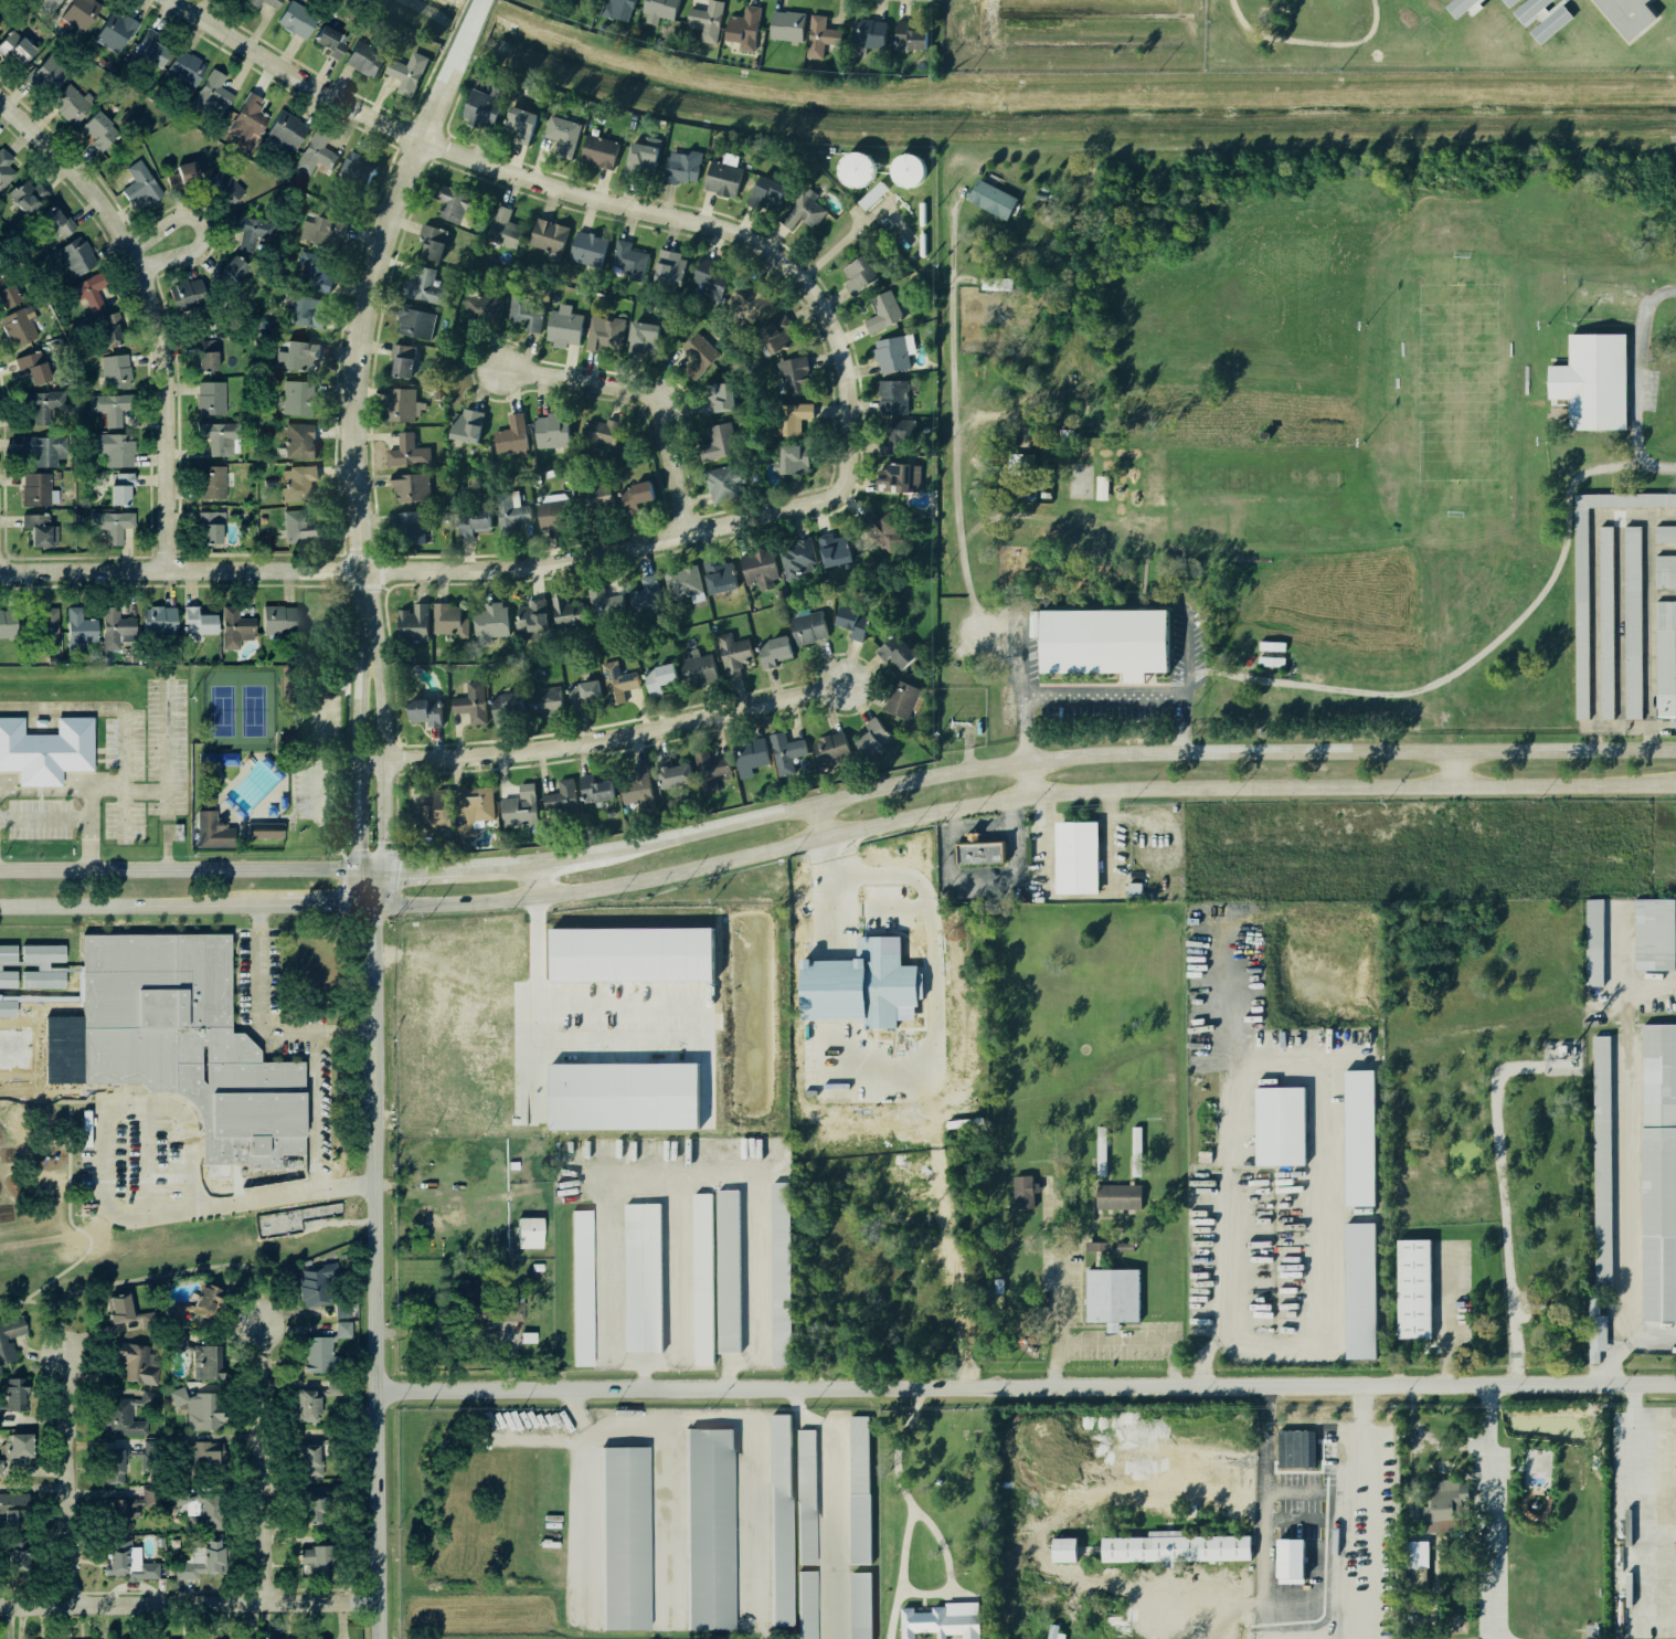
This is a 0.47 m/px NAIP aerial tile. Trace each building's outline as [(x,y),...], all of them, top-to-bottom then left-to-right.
[(38,9),(52,17),(61,0),(43,0),(38,9)] [(98,0),(71,0),(59,18),(82,34),(103,4),(98,0)] [(242,5),(255,12),(261,2),(276,10),(282,0),(244,0),(242,5)] [(609,19),(614,4),(629,9),(632,0),(601,0),(595,14),(609,19)] [(639,21),(646,0),(679,0),(672,21),(656,15),(653,24),(639,21)] [(723,3),(714,45),(698,42),(701,27),(686,23),(689,8),(704,10),(706,0),(723,3)] [(1443,6),(1449,0),(1474,0),(1453,18),(1443,6)] [(1513,11),(1525,0),(1548,0),(1523,22),(1513,11)] [(1629,40),(1593,0),(1649,0),(1645,3),(1655,15),(1629,40)] [(318,16),(289,1),(276,25),(305,40),(318,16)] [(1561,3),(1573,17),(1540,44),(1529,31),(1561,3)] [(751,56),(735,54),(736,42),(723,41),(726,13),(740,15),(741,4),(756,6),(751,56)] [(95,42),(121,54),(136,22),(110,10),(95,42)] [(803,15),(800,40),(770,38),(772,13),(803,15)] [(809,15),(805,55),(823,56),(827,18),(809,15)] [(885,22),(883,44),(847,41),(849,20),(885,22)] [(324,54),(338,61),(349,39),(322,25),(314,43),(327,49),(324,54)] [(891,45),(923,47),(924,30),(893,27),(891,45)] [(36,50),(12,29),(0,42),(0,55),(4,58),(9,53),(22,65),(36,50)] [(133,54),(159,68),(173,44),(146,30),(133,54)] [(344,65),(374,79),(386,54),(356,40),(344,65)] [(165,77),(195,90),(207,63),(177,50),(165,77)] [(428,57),(412,51),(407,65),(392,59),(385,74),(401,80),(396,92),(412,98),(428,57)] [(48,56),(26,79),(46,98),(67,75),(48,56)] [(191,106),(206,114),(208,110),(222,117),(233,95),(220,88),(226,77),(211,68),(191,106)] [(49,104),(74,126),(97,101),(87,93),(83,97),(68,83),(49,104)] [(461,117),(492,129),(504,100),(472,88),(461,117)] [(258,111),(264,100),(248,92),(227,131),(248,142),(252,134),(259,137),(269,117),(258,111)] [(513,140),(528,146),(539,115),(512,106),(504,130),(515,134),(513,140)] [(265,138),(293,154),(309,127),(281,110),(265,138)] [(119,134),(97,111),(81,126),(94,140),(91,143),(100,152),(119,134)] [(545,118),(542,136),(558,139),(554,154),(571,157),(577,126),(545,118)] [(331,170),(338,156),(323,148),(329,137),(314,129),(294,168),(309,176),(316,162),(331,170)] [(584,135),(577,158),(611,167),(616,142),(584,135)] [(657,150),(650,177),(620,169),(626,144),(657,150)] [(14,159),(0,147),(0,192),(17,174),(8,166),(14,159)] [(700,154),(692,191),(659,183),(668,147),(700,154)] [(375,166),(360,161),(363,155),(348,150),(338,176),(368,187),(375,166)] [(836,170),(836,165),(838,160),(840,156),(845,154),(849,151),(855,151),(859,152),(863,155),(867,158),(869,162),(869,168),(868,173),(866,178),(861,182),(857,183),(851,184),(846,182),(841,180),(838,176),(836,170)] [(919,163),(915,159),(912,156),(906,154),(901,154),(897,155),(892,158),(889,162),(887,167),(888,172),(889,178),(893,181),(898,184),(903,186),(908,184),(913,182),(916,179),(919,173),(920,169),(919,163)] [(150,203),(162,197),(142,159),(126,167),(134,183),(121,190),(129,204),(146,195),(150,203)] [(709,161),(701,191),(728,198),(733,167),(709,161)] [(177,165),(178,173),(169,174),(171,188),(199,184),(196,162),(177,165)] [(208,185),(230,206),(244,192),(222,171),(208,185)] [(754,175),(742,203),(764,212),(776,183),(754,175)] [(976,177),(965,199),(1004,219),(1016,197),(976,177)] [(34,188),(23,179),(7,199),(30,217),(49,193),(37,183),(34,188)] [(879,180),(856,201),(863,209),(887,188),(879,180)] [(460,223),(465,209),(473,211),(477,196),(438,185),(434,199),(443,201),(438,217),(460,223)] [(789,231),(799,220),(809,229),(824,212),(812,201),(817,195),(807,187),(778,221),(789,231)] [(508,221),(512,209),(497,204),(486,240),(516,250),(524,226),(508,221)] [(69,217),(65,220),(55,207),(43,216),(61,240),(77,228),(69,217)] [(253,253),(257,237),(272,240),(275,223),(234,214),(231,229),(243,231),(239,250),(253,253)] [(304,221),(300,239),(341,248),(346,222),(315,216),(313,223),(304,221)] [(567,228),(560,252),(527,242),(534,218),(567,228)] [(885,218),(880,222),(885,229),(890,223),(885,218)] [(419,236),(426,238),(421,256),(440,261),(448,231),(422,223),(419,236)] [(566,257),(598,266),(605,241),(573,232),(566,257)] [(98,266),(83,236),(57,249),(72,279),(98,266)] [(607,271),(640,281),(649,253),(616,243),(607,271)] [(656,250),(648,278),(682,287),(687,269),(677,266),(679,256),(656,250)] [(303,287),(326,292),(334,259),(301,251),(297,267),(307,269),(303,287)] [(845,297),(876,281),(858,253),(839,266),(845,276),(835,282),(845,297)] [(248,267),(232,254),(216,275),(232,288),(248,267)] [(715,296),(688,285),(698,256),(710,261),(706,274),(721,281),(715,296)] [(444,304),(447,288),(433,285),(436,269),(420,266),(417,282),(405,280),(401,297),(444,304)] [(905,266),(900,269),(903,275),(909,272),(905,266)] [(68,287),(75,302),(84,298),(91,313),(104,307),(97,291),(108,286),(102,272),(68,287)] [(1,311),(20,302),(6,274),(0,277),(0,308),(1,311)] [(1012,278),(982,277),(982,289),(1012,290),(1012,278)] [(770,303),(751,322),(725,297),(744,278),(770,303)] [(170,284),(173,308),(205,304),(202,280),(170,284)] [(906,286),(899,289),(905,302),(912,298),(906,286)] [(901,320),(866,334),(860,319),(873,315),(867,297),(888,288),(901,320)] [(525,331),(540,333),(544,306),(536,305),(537,298),(511,294),(507,321),(526,323),(525,331)] [(324,301),(295,295),(290,323),(319,329),(324,301)] [(464,295),(465,323),(499,323),(499,295),(464,295)] [(12,349),(38,338),(32,322),(36,320),(30,306),(0,318),(0,320),(12,349)] [(430,340),(435,313),(401,306),(396,333),(430,340)] [(549,308),(584,316),(580,334),(544,325),(549,308)] [(123,344),(116,313),(94,318),(101,349),(123,344)] [(590,315),(622,319),(617,350),(585,346),(590,315)] [(787,348),(767,357),(752,326),(773,316),(787,348)] [(627,320),(623,351),(653,356),(656,325),(627,320)] [(717,356),(699,372),(676,347),(693,330),(717,356)] [(1570,400),(1546,401),(1545,363),(1569,362),(1568,335),(1624,334),(1626,427),(1571,429),(1570,400)] [(871,341),(878,373),(911,366),(903,335),(871,341)] [(218,370),(217,340),(195,341),(196,371),(218,370)] [(276,352),(276,369),(316,370),(317,343),(286,342),(286,352),(276,352)] [(390,356),(394,357),(392,375),(412,377),(415,346),(391,344),(390,356)] [(18,371),(28,368),(33,386),(51,380),(41,351),(15,359),(18,371)] [(102,356),(103,389),(130,388),(129,355),(102,356)] [(777,360),(785,394),(807,389),(799,355),(777,360)] [(877,378),(904,378),(904,416),(877,416),(877,378)] [(283,415),(313,416),(314,382),(284,381),(283,415)] [(728,412),(726,381),(703,382),(704,413),(728,412)] [(225,415),(225,382),(198,382),(198,415),(225,415)] [(421,421),(422,402),(415,402),(415,388),(388,388),(387,420),(421,421)] [(66,409),(65,392),(29,393),(31,426),(50,425),(50,410),(66,409)] [(133,410),(133,395),(102,396),(102,428),(122,428),(121,410),(133,410)] [(770,435),(800,436),(800,415),(812,415),(812,404),(771,403),(770,435)] [(483,414),(455,408),(449,438),(478,444),(483,414)] [(493,431),(496,453),(514,451),(515,458),(528,456),(522,412),(507,414),(510,429),(493,431)] [(532,416),(533,447),(566,446),(565,416),(532,416)] [(617,446),(620,421),(586,416),(583,442),(617,446)] [(881,453),(908,455),(911,421),(885,418),(881,453)] [(729,420),(704,426),(708,442),(696,445),(699,461),(736,452),(729,420)] [(237,423),(198,424),(198,440),(209,440),(210,457),(233,456),(232,438),(238,438),(237,423)] [(315,424),(286,423),(285,458),(314,459),(315,424)] [(430,463),(429,447),(414,447),(413,431),(398,432),(399,449),(387,449),(387,465),(430,463)] [(133,468),(133,435),(96,434),(96,453),(106,453),(106,467),(133,468)] [(67,459),(67,437),(22,437),(22,453),(34,453),(34,468),(57,467),(57,459),(67,459)] [(776,444),(775,473),(806,475),(807,446),(776,444)] [(1032,453),(1020,453),(1018,473),(1031,474),(1032,453)] [(873,474),(874,491),(912,490),(911,463),(887,464),(887,473),(873,474)] [(703,472),(711,504),(740,496),(732,465),(703,472)] [(225,466),(199,467),(199,500),(226,499),(225,466)] [(317,480),(317,466),(284,468),(285,489),(283,489),(283,502),(311,501),(310,480),(317,480)] [(22,474),(23,506),(58,505),(58,490),(51,490),(51,473),(22,474)] [(133,473),(110,474),(111,505),(129,505),(129,487),(134,487),(133,473)] [(430,500),(429,473),(394,474),(394,501),(430,500)] [(1106,476),(1094,475),(1093,499),(1105,499),(1106,476)] [(1035,478),(1015,477),(1014,499),(1032,500),(1035,478)] [(650,484),(653,510),(623,512),(620,486),(650,484)] [(611,487),(613,506),(583,508),(582,488),(611,487)] [(514,522),(530,521),(529,505),(519,505),(519,491),(496,492),(498,535),(515,534),(514,522)] [(1576,495),(1675,494),(1675,507),(1589,508),(1590,719),(1577,719),(1576,495)] [(534,500),(537,527),(559,526),(556,498),(534,500)] [(491,509),(458,511),(460,538),(475,537),(475,531),(491,530),(491,509)] [(881,520),(891,510),(906,526),(899,533),(903,538),(890,550),(885,547),(883,549),(858,521),(871,509),(881,520)] [(306,529),(306,510),(284,511),(285,543),(322,542),(322,529),(306,529)] [(395,526),(406,526),(406,543),(424,543),(423,511),(395,512),(395,526)] [(92,514),(93,530),(106,529),(107,546),(122,546),(122,529),(135,529),(134,512),(92,514)] [(49,514),(22,515),(23,532),(31,531),(32,547),(58,546),(57,526),(50,526),(49,514)] [(1614,527),(1615,719),(1602,719),(1601,527),(1614,527)] [(1643,719),(1626,719),(1625,527),(1642,527),(1643,719)] [(1656,527),(1675,527),(1675,542),(1656,542),(1656,527)] [(818,537),(832,533),(835,539),(847,536),(853,562),(826,569),(818,537)] [(798,544),(797,541),(812,537),(819,569),(800,573),(802,578),(787,582),(781,552),(788,550),(787,547),(798,544)] [(742,556),(773,548),(781,578),(773,580),(775,588),(761,591),(760,583),(749,585),(742,556)] [(1656,556),(1675,556),(1675,588),(1656,589),(1656,556)] [(706,564),(732,558),(739,589),(712,594),(706,564)] [(665,573),(698,564),(704,592),(671,600),(665,573)] [(639,624),(632,592),(645,590),(641,578),(657,574),(668,617),(639,624)] [(611,613),(613,627),(598,631),(590,588),(604,584),(607,598),(619,595),(623,611),(611,613)] [(569,603),(573,602),(574,604),(583,602),(586,622),(558,626),(553,598),(566,595),(569,603)] [(517,638),(537,638),(537,631),(547,630),(546,599),(527,599),(528,605),(516,606),(517,638)] [(474,612),(475,642),(488,642),(488,637),(508,636),(507,602),(485,602),(486,612),(474,612)] [(1657,602),(1675,602),(1675,719),(1657,719),(1657,602)] [(428,603),(412,603),(412,609),(397,610),(398,640),(428,639),(428,603)] [(467,617),(461,617),(460,603),(433,604),(433,633),(457,633),(457,638),(468,637),(467,617)] [(255,618),(238,619),(238,606),(222,606),(223,650),(240,650),(239,641),(255,641),(255,618)] [(863,642),(851,638),(853,630),(836,625),(841,606),(871,615),(863,642)] [(82,607),(67,608),(68,651),(82,651),(82,642),(97,642),(97,620),(82,620),(82,607)] [(103,651),(120,650),(120,642),(136,642),(135,619),(119,619),(118,607),(102,607),(103,651)] [(176,608),(144,607),(143,635),(176,635),(176,608)] [(216,616),(198,616),(198,607),(184,607),(185,634),(216,634),(216,616)] [(263,634),(295,635),(296,607),(263,607),(263,634)] [(796,617),(795,611),(810,607),(812,613),(824,611),(829,636),(817,639),(817,642),(798,646),(792,618),(796,617)] [(58,609),(40,608),(39,650),(58,651),(58,609)] [(16,638),(15,610),(0,611),(0,639),(16,638)] [(1037,610),(1027,610),(1027,636),(1036,637),(1037,610)] [(1042,611),(1168,611),(1168,673),(1146,673),(1146,683),(1125,683),(1125,673),(1042,674),(1042,611)] [(743,662),(744,667),(741,668),(743,676),(729,679),(718,636),(732,633),(734,642),(749,638),(754,659),(743,662)] [(902,670),(891,658),(887,662),(877,652),(897,634),(904,643),(906,642),(919,656),(902,670)] [(760,644),(789,636),(794,657),(776,662),(777,666),(766,669),(760,644)] [(1260,651),(1261,642),(1286,643),(1286,652),(1260,651)] [(719,680),(696,686),(696,684),(687,685),(681,662),(713,654),(719,680)] [(1286,658),(1285,667),(1260,666),(1260,657),(1286,658)] [(618,660),(622,675),(637,672),(640,687),(624,690),(627,702),(611,706),(602,663),(618,660)] [(662,686),(664,692),(651,696),(646,672),(657,669),(656,667),(675,664),(679,681),(662,686)] [(451,698),(452,713),(469,712),(470,724),(485,723),(483,680),(467,681),(467,697),(451,698)] [(580,685),(580,684),(601,680),(603,699),(585,702),(586,711),(573,713),(569,686),(580,685)] [(922,690),(920,695),(925,697),(920,711),(914,709),(910,719),(885,710),(898,680),(922,690)] [(533,718),(529,690),(561,686),(564,713),(533,718)] [(491,694),(493,722),(515,721),(515,713),(524,712),(523,692),(491,694)] [(409,699),(409,722),(428,721),(428,726),(441,726),(440,698),(409,699)] [(97,786),(97,709),(0,710),(0,785),(97,786)] [(868,733),(862,727),(876,717),(892,738),(881,746),(882,748),(868,759),(856,743),(868,733)] [(805,739),(808,754),(793,758),(796,772),(779,776),(770,736),(785,731),(787,742),(805,739)] [(820,766),(814,743),(819,741),(818,740),(844,731),(852,757),(820,766)] [(752,768),(754,776),(741,780),(733,746),(765,738),(771,764),(752,768)] [(709,750),(712,761),(729,758),(732,772),(715,776),(720,791),(704,794),(693,753),(709,750)] [(662,790),(658,771),(662,770),(661,768),(669,766),(669,769),(690,763),(694,782),(662,790)] [(625,803),(622,784),(636,781),(633,768),(648,764),(654,797),(625,803)] [(595,783),(613,781),(615,800),(597,803),(596,801),(585,803),(581,776),(594,774),(595,783)] [(561,792),(559,780),(574,778),(580,817),(564,819),(563,807),(547,811),(543,795),(561,792)] [(519,797),(501,798),(503,826),(537,825),(535,783),(519,783),(519,797)] [(461,788),(462,825),(460,825),(460,837),(475,837),(475,827),(484,827),(484,820),(494,819),(493,787),(461,788)] [(417,805),(418,830),(451,829),(449,789),(434,790),(435,804),(417,805)] [(195,811),(195,847),(233,847),(232,828),(222,828),(225,825),(220,818),(214,823),(214,810),(195,811)] [(245,823),(246,838),(282,838),(282,822),(245,823)] [(1099,822),(1100,893),(1058,895),(1057,823),(1099,822)] [(978,844),(1005,843),(1006,864),(958,865),(957,844),(969,844),(968,835),(978,834),(978,844)] [(1143,884),(1143,893),(1152,893),(1152,900),(1129,900),(1129,882),(1143,884)] [(1604,986),(1588,986),(1588,900),(1604,900),(1604,986)] [(1675,900),(1675,970),(1636,970),(1636,900),(1675,900)] [(549,928),(549,981),(712,980),(712,927),(549,928)] [(201,1164),(201,1129),(199,1117),(191,1104),(180,1096),(167,1091),(148,1091),(139,1082),(82,1083),(82,934),(230,934),(230,1032),(241,1032),(258,1050),(259,1061),(303,1061),(303,1154),(279,1155),(279,1169),(246,1169),(246,1164),(201,1164)] [(851,938),(851,953),(851,955),(848,955),(848,961),(857,961),(857,992),(828,992),(828,955),(835,955),(835,938),(851,938)] [(851,938),(864,938),(866,953),(851,953),(851,938)] [(16,971),(1,971),(1,963),(16,963),(17,946),(0,945),(0,988),(16,988),(16,971)] [(65,989),(65,971),(48,971),(49,963),(65,963),(65,946),(22,945),(22,962),(37,962),(37,971),(22,971),(21,988),(65,989)] [(0,1000),(0,1020),(25,1020),(25,1018),(41,1018),(41,1000),(0,1000)] [(1644,1025),(1675,1024),(1675,1320),(1643,1320),(1643,1128),(1644,1128),(1644,1025)] [(1612,1036),(1613,1287),(1597,1287),(1594,1036),(1612,1036)] [(549,1129),(698,1128),(698,1062),(549,1064),(549,1129)] [(1375,1070),(1376,1205),(1347,1206),(1346,1070),(1375,1070)] [(1306,1087),(1306,1165),(1256,1165),(1256,1087),(1306,1087)] [(1106,1176),(1097,1175),(1099,1127),(1107,1127),(1106,1176)] [(1142,1176),(1133,1176),(1134,1127),(1143,1127),(1142,1176)] [(1035,1193),(1035,1207),(1016,1208),(1014,1176),(1033,1175),(1033,1183),(1040,1183),(1040,1192),(1035,1193)] [(774,1366),(772,1183),(791,1182),(793,1366),(774,1366)] [(1142,1209),(1097,1209),(1097,1185),(1142,1184),(1142,1209)] [(741,1353),(719,1353),(718,1191),(740,1191),(741,1353)] [(714,1363),(696,1363),(694,1194),(712,1194),(714,1363)] [(661,1203),(662,1352),(627,1352),(625,1204),(661,1203)] [(594,1367),(575,1367),(574,1210),(592,1210),(594,1367)] [(540,1217),(515,1217),(515,1248),(540,1248),(540,1217)] [(1376,1223),(1378,1358),(1349,1358),(1347,1224),(1376,1223)] [(1432,1240),(1432,1339),(1400,1339),(1399,1240),(1432,1240)] [(1086,1251),(1112,1251),(1112,1242),(1086,1242),(1086,1251)] [(303,1308),(331,1304),(328,1278),(338,1277),(336,1264),(299,1268),(303,1308)] [(1120,1323),(1120,1330),(1120,1333),(1107,1333),(1107,1330),(1107,1323),(1088,1322),(1088,1270),(1141,1270),(1139,1323),(1120,1323)] [(1004,1279),(1004,1293),(995,1293),(995,1279),(1004,1279)] [(192,1313),(210,1321),(223,1291),(204,1283),(192,1313)] [(108,1295),(109,1323),(132,1322),(130,1295),(108,1295)] [(1600,1315),(1608,1315),(1608,1350),(1601,1350),(1601,1363),(1590,1363),(1590,1297),(1600,1297),(1600,1315)] [(526,1321),(525,1298),(498,1299),(498,1322),(526,1321)] [(185,1321),(186,1305),(172,1304),(170,1319),(185,1321)] [(142,1329),(157,1328),(155,1312),(141,1313),(142,1329)] [(17,1361),(11,1338),(27,1335),(23,1318),(0,1323),(0,1365),(17,1361)] [(352,1338),(352,1322),(336,1322),(336,1338),(352,1338)] [(533,1332),(518,1332),(518,1342),(533,1342),(533,1332)] [(332,1337),(306,1338),(306,1373),(342,1372),(342,1356),(333,1356),(332,1337)] [(125,1363),(122,1381),(157,1386),(160,1362),(148,1361),(150,1347),(119,1343),(116,1362),(125,1363)] [(194,1381),(221,1380),(220,1346),(193,1346),(194,1381)] [(3,1379),(4,1404),(0,1404),(0,1427),(1,1427),(1,1412),(27,1411),(26,1378),(3,1379)] [(316,1422),(316,1414),(319,1414),(318,1390),(296,1391),(297,1422),(316,1422)] [(158,1406),(157,1391),(141,1392),(142,1400),(131,1401),(131,1407),(158,1406)] [(147,1422),(131,1421),(131,1399),(103,1398),(102,1436),(146,1436),(147,1422)] [(793,1627),(773,1627),(772,1415),(792,1415),(793,1627)] [(851,1494),(851,1416),(869,1416),(870,1494),(851,1494)] [(734,1630),(689,1630),(688,1429),(733,1429),(734,1630)] [(817,1565),(800,1565),(798,1430),(816,1429),(817,1565)] [(1309,1468),(1310,1430),(1278,1430),(1278,1467),(1309,1468)] [(145,1459),(155,1459),(154,1441),(144,1441),(145,1459)] [(225,1469),(225,1442),(194,1442),(194,1469),(225,1469)] [(321,1445),(299,1445),(300,1477),(322,1476),(321,1445)] [(649,1630),(604,1630),(603,1448),(648,1448),(649,1630)] [(105,1484),(124,1484),(123,1449),(105,1450),(105,1484)] [(1458,1518),(1458,1530),(1430,1532),(1424,1532),(1424,1525),(1420,1525),(1419,1506),(1429,1506),(1426,1481),(1455,1480),(1461,1479),(1462,1484),(1470,1483),(1471,1503),(1463,1503),(1463,1518),(1458,1518)] [(160,1506),(160,1488),(142,1488),(143,1506),(160,1506)] [(224,1530),(223,1494),(187,1495),(187,1490),(174,1491),(175,1505),(187,1505),(188,1525),(201,1524),(201,1530),(224,1530)] [(0,1494),(0,1527),(16,1527),(16,1519),(16,1510),(8,1510),(8,1505),(29,1505),(29,1494),(0,1494)] [(320,1523),(320,1513),(326,1514),(327,1495),(303,1494),(302,1522),(320,1523)] [(852,1564),(851,1494),(870,1494),(871,1494),(872,1564),(852,1564)] [(107,1500),(108,1521),(136,1520),(136,1499),(107,1500)] [(1175,1561),(1175,1567),(1166,1567),(1166,1562),(1103,1562),(1103,1538),(1150,1537),(1149,1531),(1189,1531),(1189,1537),(1251,1536),(1252,1559),(1175,1561)] [(1053,1538),(1078,1538),(1078,1562),(1053,1562),(1053,1538)] [(29,1541),(9,1540),(8,1570),(28,1571),(29,1541)] [(159,1579),(159,1563),(141,1563),(141,1548),(131,1548),(131,1540),(108,1540),(108,1579),(159,1579)] [(199,1580),(199,1574),(222,1574),(222,1540),(202,1540),(202,1547),(191,1547),(191,1561),(177,1561),(176,1580),(199,1580)] [(1428,1542),(1428,1567),(1417,1567),(1405,1567),(1405,1542),(1428,1542)] [(300,1564),(310,1564),(311,1578),(334,1578),(333,1547),(300,1548),(300,1564)] [(1068,1565),(1068,1578),(1054,1578),(1054,1565),(1068,1565)] [(1417,1567),(1428,1567),(1428,1590),(1417,1590),(1417,1567)] [(817,1572),(818,1638),(800,1638),(799,1572),(817,1572)] [(872,1573),(872,1638),(852,1638),(851,1573),(872,1573)] [(947,1635),(947,1638),(938,1638),(937,1632),(915,1632),(916,1638),(903,1638),(902,1608),(915,1607),(915,1612),(933,1611),(933,1607),(946,1606),(946,1603),(979,1603),(979,1615),(980,1615),(981,1638),(964,1638),(964,1633),(947,1635)] [(1450,1633),(1466,1632),(1465,1618),(1449,1619),(1450,1633)] [(1067,1633),(1066,1638),(1049,1638),(1051,1624),(1060,1626),(1059,1632),(1067,1633)]
